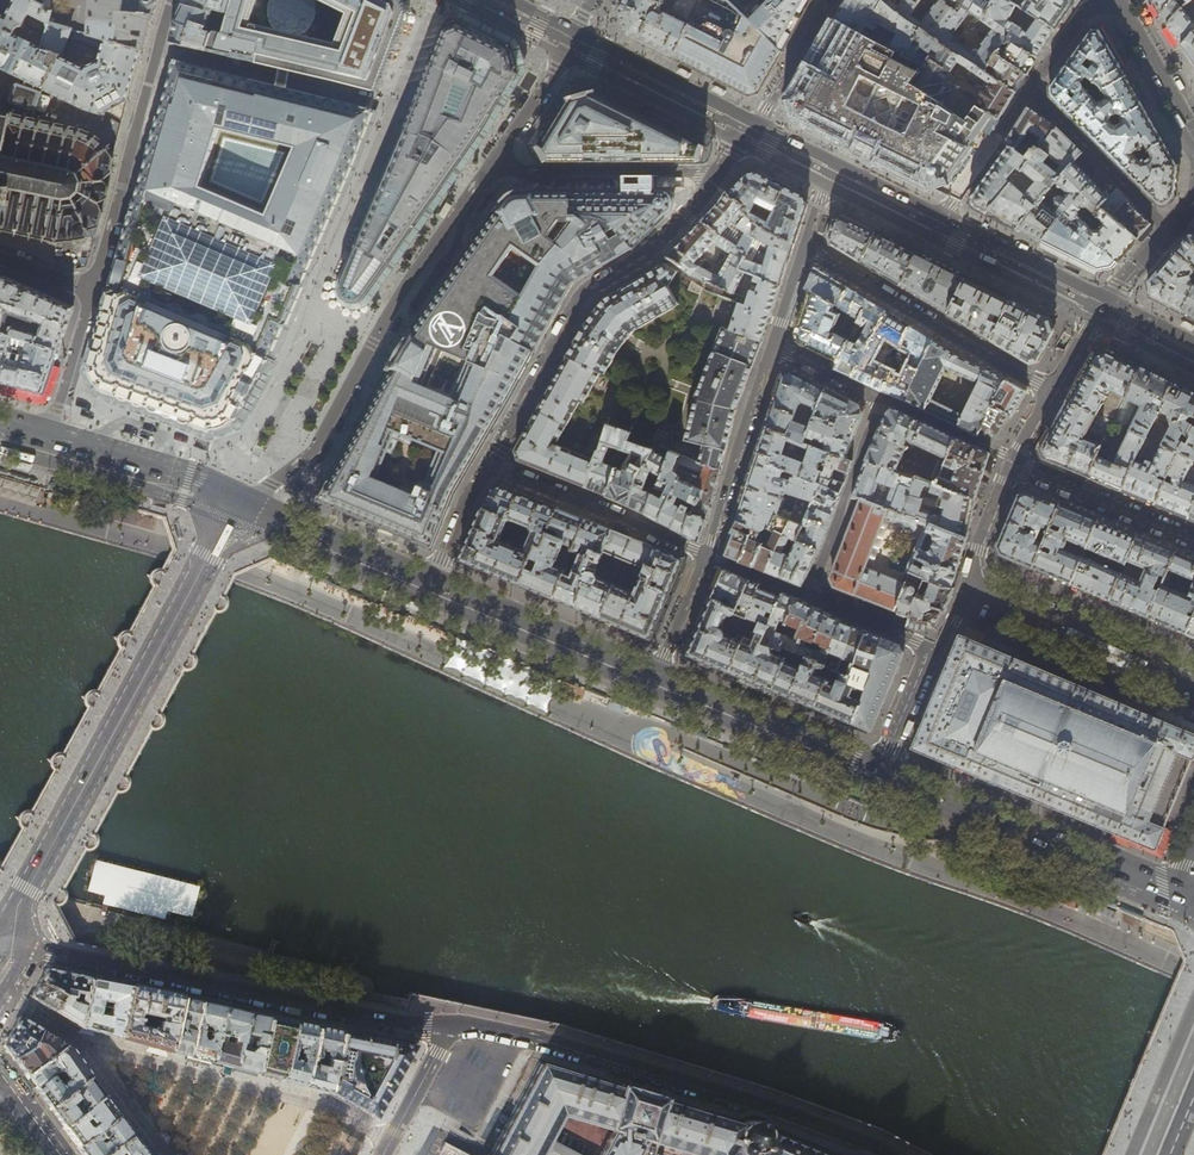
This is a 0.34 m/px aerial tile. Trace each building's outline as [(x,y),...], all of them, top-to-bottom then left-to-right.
[(14,34),(17,27),(22,25),(29,12),(49,22),(51,10),(48,9),(43,10),(44,4),(37,0),(15,0),(6,17),(0,13),(0,27),(14,34)] [(127,100),(128,99),(133,80),(140,56),(142,50),(147,34),(147,32),(152,14),(123,11),(124,0),(92,0),(90,33),(75,30),(73,37),(83,39),(82,41),(98,45),(100,39),(105,40),(99,62),(97,61),(85,66),(84,67),(60,56),(43,88),(84,108),(103,114),(105,112),(105,111),(110,109),(111,109),(114,107),(115,106),(119,104),(119,103),(127,100)] [(123,11),(152,14),(156,0),(124,0),(123,11)] [(225,13),(219,32),(237,39),(238,38),(242,0),(184,0),(180,11),(176,22),(191,28),(192,23),(202,28),(214,30),(214,22),(212,21),(213,19),(210,18),(214,10),(225,13)] [(238,38),(259,45),(256,64),(265,66),(281,69),(288,71),(342,84),(385,94),(387,93),(398,65),(411,31),(417,14),(411,12),(411,10),(407,0),(242,0),(238,38)] [(672,58),(691,22),(697,9),(679,0),(669,0),(665,8),(662,12),(660,11),(665,0),(624,0),(618,11),(618,12),(625,34),(638,41),(672,58)] [(782,51),(747,18),(728,0),(709,0),(716,3),(711,13),(708,11),(705,16),(703,17),(699,18),(696,20),(693,23),(691,22),(672,58),(691,67),(729,87),(748,96),(758,93),(769,73),(782,51)] [(697,9),(702,0),(679,0),(697,9)] [(747,18),(782,51),(800,20),(811,0),(764,0),(747,18)] [(833,19),(904,56),(920,29),(907,20),(880,0),(844,0),(843,1),(833,19)] [(907,20),(920,0),(880,0),(907,20)] [(920,29),(983,71),(995,55),(1007,38),(1036,57),(1045,43),(1054,29),(1038,19),(1026,34),(1007,20),(1016,5),(1007,0),(994,0),(981,19),(993,27),(979,47),(971,50),(955,40),(953,34),(969,12),(969,10),(962,6),(959,11),(940,0),(920,0),(907,20),(920,29)] [(959,11),(962,6),(969,10),(969,12),(981,19),(994,0),(940,0),(959,11)] [(1071,6),(1071,0),(1007,0),(1016,5),(1038,19),(1054,29),(1065,14),(1071,6)] [(1161,15),(1171,0),(1152,0),(1153,3),(1152,4),(1152,6),(1156,14),(1158,14),(1159,13),(1161,15)] [(1166,25),(1181,7),(1175,0),(1171,0),(1161,15),(1160,16),(1163,20),(1166,25)] [(1182,47),(1193,33),(1193,0),(1191,0),(1181,7),(1166,25),(1172,33),(1182,47)] [(979,134),(992,116),(976,105),(966,119),(942,105),(942,104),(911,83),(922,67),(904,56),(833,19),(820,44),(816,50),(792,93),(788,100),(794,119),(818,130),(856,150),(911,177),(927,185),(947,179),(979,134)] [(49,28),(42,47),(42,49),(60,55),(61,54),(71,28),(49,22),(49,28)] [(177,45),(185,47),(191,28),(176,22),(175,25),(171,40),(170,42),(171,44),(177,45)] [(362,299),(366,295),(373,284),(401,245),(426,208),(431,201),(450,174),(480,131),(516,71),(509,48),(483,34),(459,22),(444,28),(438,43),(426,77),(413,111),(407,126),(398,147),(386,175),(372,209),(359,239),(346,270),(341,282),(342,282),(340,286),(340,292),(342,297),(346,300),(350,302),(356,302),(362,299)] [(195,49),(208,52),(215,31),(214,30),(202,28),(192,23),(191,28),(185,47),(195,49)] [(43,88),(60,56),(60,55),(42,49),(42,47),(14,34),(0,27),(0,67),(25,79),(23,86),(17,84),(13,85),(8,98),(10,102),(16,104),(14,111),(14,113),(31,117),(35,108),(43,111),(46,110),(49,101),(48,98),(40,95),(41,92),(34,89),(36,84),(43,88)] [(1006,107),(1015,92),(983,71),(920,29),(904,56),(922,67),(911,83),(942,104),(942,105),(966,119),(976,105),(992,116),(995,118),(998,120),(1006,107)] [(1057,103),(1071,118),(1096,93),(1095,92),(1094,92),(1092,92),(1089,89),(1086,91),(1082,86),(1082,84),(1081,83),(1086,76),(1098,85),(1101,89),(1099,90),(1100,91),(1127,76),(1117,59),(1100,29),(1091,29),(1069,60),(1049,87),(1050,96),(1057,103)] [(219,55),(256,64),(259,45),(238,38),(237,39),(219,32),(215,31),(208,52),(219,55)] [(1193,64),(1193,33),(1182,47),(1184,50),(1193,64)] [(1007,38),(995,55),(1026,75),(1032,66),(1037,57),(1036,57),(1007,38)] [(792,93),(816,50),(809,46),(784,88),(792,93)] [(995,55),(983,71),(1015,92),(1021,83),(1026,75),(995,55)] [(170,81),(130,223),(106,306),(89,366),(100,387),(107,390),(192,422),(211,429),(233,421),(241,406),(261,368),(268,355),(354,159),(364,132),(372,109),(343,102),(257,81),(176,60),(170,81)] [(1096,93),(1071,118),(1080,127),(1107,153),(1124,171),(1143,152),(1164,141),(1143,104),(1127,76),(1100,91),(1096,93)] [(700,161),(701,161),(702,160),(703,156),(705,148),(705,146),(681,134),(653,120),(629,108),(605,96),(593,90),(583,92),(569,96),(538,148),(542,154),(546,161),(555,161),(590,161),(632,161),(670,161),(700,161)] [(159,116),(161,102),(150,101),(149,115),(159,116)] [(1001,222),(1016,230),(1071,163),(1073,162),(1081,152),(1067,139),(1043,117),(1027,107),(1015,125),(1004,143),(1007,146),(989,171),(969,199),(971,206),(975,208),(1001,222)] [(95,236),(105,204),(110,177),(113,153),(108,146),(96,135),(81,129),(31,117),(14,113),(14,111),(10,110),(9,111),(8,111),(6,112),(5,114),(2,114),(0,114),(0,229),(54,241),(54,242),(57,243),(57,242),(71,241),(95,236)] [(1164,141),(1143,152),(1124,171),(1137,184),(1158,205),(1167,205),(1171,201),(1175,196),(1178,166),(1174,159),(1172,155),(1164,141)] [(1030,236),(1041,242),(1064,213),(1073,202),(1085,213),(1092,220),(1102,208),(1100,206),(1108,198),(1097,186),(1081,169),(1073,162),(1071,163),(1016,230),(1030,236)] [(742,180),(729,194),(746,208),(743,212),(760,226),(794,243),(801,221),(807,204),(803,196),(775,182),(756,172),(747,174),(742,180)] [(414,540),(433,548),(442,526),(444,518),(455,491),(470,464),(485,438),(501,410),(517,382),(534,351),(551,322),(567,293),(573,283),(585,276),(622,254),(633,248),(671,211),(672,208),(673,205),(674,201),(671,195),(663,191),(658,191),(625,191),(580,191),(545,191),(535,190),(523,190),(516,190),(511,192),(508,194),(496,210),(497,210),(491,218),(419,322),(400,349),(386,375),(382,382),(360,422),(326,484),(318,500),(336,508),(337,507),(414,539),(414,540)] [(1144,232),(1150,224),(1135,209),(1120,193),(1116,190),(1108,198),(1100,206),(1102,208),(1137,239),(1144,232)] [(696,277),(708,283),(707,290),(735,302),(736,300),(738,294),(748,299),(751,289),(753,279),(754,274),(741,269),(755,238),(752,236),(760,226),(743,212),(746,208),(729,194),(728,193),(726,192),(715,207),(691,231),(666,256),(669,259),(696,277)] [(1128,250),(1137,239),(1102,208),(1092,220),(1090,222),(1098,230),(1093,230),(1081,218),(1085,213),(1073,202),(1064,213),(1072,220),(1082,229),(1083,230),(1082,232),(1117,263),(1128,250)] [(1113,268),(1117,263),(1082,232),(1083,230),(1082,229),(1079,233),(1068,224),(1072,220),(1064,213),(1041,242),(1058,251),(1085,264),(1098,270),(1113,268)] [(841,250),(860,262),(875,232),(857,223),(842,215),(834,218),(830,228),(828,236),(831,244),(841,250)] [(741,269),(754,274),(780,285),(787,262),(788,262),(794,243),(760,226),(752,236),(755,238),(741,269)] [(878,272),(900,286),(917,253),(895,242),(875,232),(860,262),(878,272)] [(1174,251),(1193,269),(1193,235),(1189,234),(1182,242),(1174,251)] [(1180,312),(1193,285),(1193,284),(1191,282),(1191,279),(1190,276),(1193,271),(1193,269),(1174,251),(1157,270),(1146,282),(1150,297),(1176,310),(1180,312)] [(920,298),(947,314),(965,277),(938,263),(917,253),(900,286),(920,298)] [(665,265),(664,264),(644,276),(612,295),(603,300),(592,314),(581,330),(573,344),(565,360),(604,376),(617,353),(626,341),(631,335),(633,332),(677,306),(668,288),(676,272),(665,265)] [(806,287),(810,289),(823,297),(823,298),(840,308),(848,287),(833,278),(816,268),(806,287)] [(744,388),(752,365),(715,351),(724,329),(760,344),(762,341),(771,313),(780,285),(754,274),(753,279),(760,282),(758,292),(751,289),(748,299),(738,294),(736,300),(740,302),(731,329),(721,326),(698,388),(697,392),(686,438),(700,443),(696,461),(721,470),(729,437),(737,406),(744,388)] [(4,278),(0,291),(0,332),(36,342),(57,349),(58,350),(64,331),(68,324),(67,324),(70,315),(72,307),(29,288),(4,277),(4,278)] [(699,293),(702,288),(685,277),(682,282),(689,287),(687,289),(697,296),(699,293)] [(965,325),(990,340),(1011,300),(986,287),(965,277),(947,314),(965,325)] [(1193,319),(1193,285),(1180,312),(1184,314),(1193,319)] [(819,351),(839,361),(849,339),(857,322),(868,300),(858,293),(848,287),(840,308),(823,298),(823,297),(810,289),(802,315),(796,333),(799,341),(819,351)] [(843,372),(852,376),(867,347),(887,312),(876,305),(868,300),(857,322),(867,328),(858,344),(849,339),(839,361),(835,369),(843,372)] [(1029,363),(1038,361),(1053,333),(1048,319),(1028,309),(1011,300),(990,340),(1010,351),(1029,363)] [(887,312),(867,347),(852,376),(875,387),(882,390),(905,401),(920,369),(933,340),(922,334),(910,326),(905,323),(887,312)] [(1181,327),(1183,327),(1184,328),(1187,329),(1189,331),(1191,332),(1192,332),(1193,331),(1193,330),(1193,326),(1191,324),(1187,322),(1186,322),(1185,322),(1184,322),(1181,326),(1181,327)] [(752,365),(757,353),(760,344),(724,329),(715,351),(752,365)] [(3,382),(15,386),(42,393),(49,372),(52,366),(57,349),(36,342),(0,332),(0,382),(3,382)] [(924,410),(938,416),(948,421),(965,429),(977,435),(979,432),(986,417),(985,416),(991,405),(1006,378),(960,358),(933,340),(920,369),(905,401),(914,405),(924,410)] [(1082,373),(1067,400),(1113,422),(1141,365),(1120,355),(1107,348),(1093,353),(1082,373)] [(540,469),(561,477),(586,487),(607,426),(630,434),(637,419),(633,418),(630,413),(629,410),(633,400),(636,396),(639,395),(645,395),(604,376),(565,360),(557,374),(548,391),(541,405),(523,437),(516,449),(521,462),(540,469)] [(1156,373),(1141,365),(1113,422),(1146,437),(1162,404),(1155,401),(1156,398),(1158,398),(1161,397),(1165,399),(1173,382),(1156,373)] [(1,389),(44,400),(47,391),(55,367),(52,366),(49,372),(42,393),(15,386),(3,382),(1,389)] [(773,402),(765,426),(803,442),(810,427),(793,420),(798,407),(815,413),(826,388),(804,377),(791,370),(783,374),(773,402)] [(1014,383),(1006,378),(991,405),(1008,414),(1011,416),(1016,407),(1026,390),(1014,383)] [(1173,382),(1165,399),(1162,404),(1146,437),(1178,452),(1193,421),(1193,392),(1189,389),(1173,382)] [(810,427),(803,442),(811,445),(817,430),(851,442),(857,428),(863,413),(859,404),(844,397),(826,388),(815,413),(810,427)] [(1060,465),(1088,477),(1102,444),(1113,422),(1067,400),(1052,427),(1039,450),(1043,458),(1060,465)] [(986,417),(979,432),(984,434),(989,436),(997,434),(1002,426),(1008,414),(991,405),(985,416),(986,417)] [(885,417),(880,427),(915,443),(941,456),(937,465),(939,467),(938,469),(942,471),(955,436),(921,420),(892,406),(889,407),(885,417)] [(1178,452),(1193,459),(1193,421),(1178,452)] [(1136,496),(1154,504),(1168,472),(1178,452),(1146,437),(1113,422),(1102,444),(1088,477),(1103,483),(1136,496)] [(824,471),(831,453),(811,445),(803,442),(765,426),(761,437),(757,451),(772,456),(769,462),(817,482),(821,470),(824,471)] [(595,491),(607,495),(617,469),(603,464),(603,460),(608,446),(639,457),(635,467),(641,469),(651,451),(652,449),(643,446),(627,441),(630,434),(607,427),(586,487),(586,488),(587,488),(587,487),(595,491)] [(915,443),(880,427),(873,442),(866,458),(867,458),(906,475),(909,468),(898,463),(905,448),(907,449),(907,448),(911,450),(915,443)] [(646,439),(643,446),(652,449),(653,445),(662,448),(668,433),(656,428),(651,441),(646,439)] [(817,430),(811,445),(831,453),(845,459),(849,448),(851,442),(817,430)] [(942,471),(936,485),(975,498),(984,471),(990,454),(989,453),(989,452),(972,444),(955,436),(942,471)] [(673,529),(684,535),(693,514),(695,509),(688,507),(686,512),(681,509),(683,505),(685,499),(673,491),(671,493),(655,487),(660,475),(659,475),(666,457),(651,451),(641,469),(635,467),(631,465),(629,470),(630,474),(628,477),(623,475),(628,463),(620,458),(617,469),(607,495),(619,501),(636,509),(650,517),(664,524),(673,529)] [(669,451),(666,457),(659,475),(660,475),(655,487),(671,493),(673,491),(685,499),(683,505),(688,507),(695,509),(693,514),(707,519),(713,499),(721,470),(696,461),(669,451)] [(740,502),(734,519),(755,528),(767,536),(777,514),(789,520),(803,525),(797,539),(819,549),(820,549),(823,539),(830,522),(835,508),(838,500),(816,491),(820,483),(817,482),(769,462),(772,456),(757,451),(751,469),(740,502)] [(1187,518),(1193,502),(1193,459),(1178,452),(1168,472),(1154,504),(1169,510),(1187,518)] [(838,500),(843,485),(852,461),(845,459),(831,453),(824,471),(821,470),(817,482),(820,483),(816,491),(838,500)] [(914,479),(906,475),(867,458),(860,478),(853,494),(853,495),(904,514),(903,511),(906,503),(905,502),(908,494),(914,479)] [(914,479),(908,494),(971,517),(973,506),(975,498),(936,485),(915,476),(914,479)] [(482,506),(469,538),(460,559),(492,572),(520,584),(536,545),(541,547),(557,508),(529,497),(501,485),(492,488),(485,501),(482,506)] [(300,493),(291,490),(288,495),(297,499),(300,493)] [(1011,559),(1032,568),(1043,542),(1037,540),(1037,536),(1035,534),(1023,529),(1025,524),(1036,528),(1039,529),(1041,528),(1042,526),(1049,529),(1050,527),(1052,522),(1060,504),(1039,495),(1027,490),(1018,493),(1016,498),(1000,537),(997,546),(1000,555),(1011,559)] [(909,573),(910,570),(917,556),(931,523),(904,514),(853,495),(853,494),(852,494),(851,498),(854,499),(860,499),(851,524),(837,561),(831,577),(834,586),(873,601),(896,610),(905,584),(863,567),(882,518),(922,533),(906,572),(909,573)] [(903,511),(904,514),(931,523),(935,524),(967,537),(969,527),(971,517),(908,494),(905,502),(906,503),(903,511)] [(1050,576),(1071,585),(1085,552),(1098,520),(1077,511),(1060,504),(1052,522),(1060,526),(1058,530),(1050,527),(1049,529),(1043,542),(1032,568),(1050,576)] [(536,591),(554,598),(574,550),(572,549),(585,519),(571,513),(557,508),(541,547),(536,545),(520,584),(536,591)] [(698,541),(700,540),(705,525),(707,519),(693,514),(684,535),(691,538),(698,541)] [(758,568),(767,571),(789,520),(777,514),(767,536),(755,528),(740,560),(739,561),(746,564),(752,567),(753,566),(758,568)] [(578,608),(601,617),(614,584),(614,583),(597,576),(597,575),(597,573),(595,572),(601,558),(604,551),(622,559),(630,536),(607,527),(585,519),(572,549),(574,550),(554,598),(578,608)] [(731,556),(740,560),(755,528),(734,519),(726,542),(723,551),(724,554),(731,556)] [(803,525),(789,520),(767,571),(783,578),(801,586),(802,585),(811,567),(819,549),(797,539),(803,525)] [(1116,527),(1098,520),(1085,552),(1094,556),(1123,568),(1137,536),(1116,527)] [(935,565),(957,570),(961,556),(967,537),(935,524),(931,523),(917,556),(935,565)] [(622,626),(650,638),(661,612),(673,583),(684,558),(664,550),(630,536),(622,559),(645,568),(635,592),(614,583),(614,584),(601,617),(622,626)] [(1153,542),(1137,536),(1123,568),(1121,572),(1110,601),(1127,608),(1148,617),(1160,589),(1155,587),(1160,574),(1165,576),(1175,552),(1153,542)] [(1090,593),(1110,601),(1121,572),(1092,560),(1094,556),(1085,552),(1071,585),(1090,593)] [(1193,559),(1175,552),(1165,576),(1160,589),(1148,617),(1166,624),(1186,633),(1193,615),(1193,580),(1188,594),(1183,592),(1190,577),(1193,579),(1193,559)] [(924,577),(924,579),(952,587),(954,579),(957,570),(935,565),(917,556),(910,570),(924,577)] [(717,585),(712,597),(737,609),(749,579),(736,574),(724,568),(717,585)] [(753,581),(749,579),(737,609),(737,612),(747,617),(757,587),(759,584),(753,581)] [(924,579),(916,597),(935,602),(933,607),(940,608),(945,609),(950,598),(953,588),(952,587),(924,579)] [(906,582),(905,584),(896,610),(903,613),(910,616),(916,597),(913,596),(915,594),(915,592),(915,589),(913,587),(914,585),(906,582)] [(387,590),(382,587),(381,587),(379,587),(378,588),(377,590),(376,591),(376,592),(378,592),(380,593),(382,594),(385,595),(386,596),(388,596),(389,596),(390,593),(391,592),(392,592),(392,591),(391,591),(390,591),(387,590)] [(751,680),(773,689),(790,649),(783,647),(781,651),(762,644),(781,597),(770,592),(757,587),(747,617),(752,619),(753,618),(760,622),(751,642),(744,639),(731,671),(751,680)] [(783,647),(790,649),(825,664),(840,620),(808,604),(782,592),(782,594),(781,597),(762,644),(781,651),(783,647)] [(712,597),(699,628),(688,654),(709,663),(731,671),(744,639),(752,619),(747,617),(737,612),(737,609),(712,597)] [(928,629),(935,624),(939,614),(931,613),(927,615),(924,615),(925,612),(933,607),(935,602),(916,597),(910,616),(907,625),(915,627),(928,629)] [(419,603),(413,600),(412,600),(411,600),(410,601),(408,603),(407,604),(408,605),(409,605),(411,606),(414,607),(416,608),(418,609),(419,609),(420,608),(422,606),(423,605),(423,604),(422,604),(421,604),(419,603)] [(846,623),(840,620),(825,664),(826,664),(826,666),(831,669),(837,671),(853,625),(846,623)] [(860,628),(853,625),(837,671),(850,677),(866,631),(860,628)] [(1193,759),(1193,725),(1182,720),(1183,717),(1163,709),(1161,713),(1157,712),(1155,717),(1108,697),(1049,672),(1018,659),(1000,651),(984,644),(987,637),(975,632),(971,630),(967,637),(960,634),(959,634),(943,674),(924,720),(913,747),(913,748),(954,765),(978,775),(977,779),(999,789),(1001,784),(1029,796),(1109,829),(1155,849),(1164,827),(1163,827),(1164,826),(1175,799),(1192,758),(1193,758),(1193,759)] [(873,634),(866,631),(850,677),(848,684),(865,691),(882,637),(873,634)] [(861,726),(871,730),(904,652),(900,645),(892,641),(882,637),(865,691),(853,722),(861,726)] [(792,697),(815,707),(831,669),(826,666),(826,664),(825,664),(790,649),(773,689),(792,697)] [(833,714),(853,722),(865,691),(848,684),(850,677),(837,671),(831,669),(815,707),(833,714)] [(72,1022),(78,1026),(89,977),(86,976),(76,974),(66,972),(46,968),(39,982),(31,997),(40,1002),(53,1011),(66,1019),(72,1022)] [(107,1034),(117,1037),(128,985),(115,982),(110,981),(89,977),(78,1026),(88,1029),(98,1032),(103,1033),(107,1034)] [(143,1043),(169,1050),(180,996),(166,993),(143,988),(128,985),(117,1037),(143,1043)] [(183,996),(180,996),(169,1050),(177,1052),(187,1056),(193,1027),(198,1000),(183,996)] [(201,1000),(198,1000),(193,1027),(201,1029),(209,1031),(217,1033),(226,1035),(233,1037),(239,1038),(246,1010),(243,1009),(201,1000)] [(233,1067),(243,1070),(256,1073),(267,1015),(257,1012),(246,1010),(239,1038),(233,1067)] [(280,1017),(267,1015),(256,1073),(267,1076),(279,1079),(292,1019),(280,1017)] [(12,1057),(13,1059),(32,1044),(41,1030),(30,1024),(19,1017),(11,1031),(4,1045),(12,1057)] [(308,1023),(292,1019),(279,1079),(294,1083),(297,1084),(303,1085),(309,1056),(322,1059),(322,1055),(318,1053),(319,1050),(323,1051),(323,1053),(324,1054),(326,1056),(326,1059),(333,1061),(339,1029),(328,1027),(308,1023)] [(211,1062),(217,1033),(209,1031),(208,1037),(205,1040),(202,1040),(199,1035),(201,1029),(193,1027),(187,1056),(198,1058),(211,1062)] [(360,1033),(339,1029),(333,1061),(329,1083),(353,1095),(364,1034),(360,1033)] [(17,1065),(24,1074),(50,1054),(64,1044),(52,1037),(41,1030),(32,1044),(13,1059),(17,1065)] [(220,1064),(233,1067),(239,1038),(233,1037),(231,1043),(225,1041),(226,1035),(217,1033),(211,1062),(220,1064)] [(368,1035),(364,1034),(353,1095),(364,1100),(380,1073),(372,1071),(377,1057),(384,1058),(389,1040),(368,1035)] [(380,1073),(364,1100),(359,1109),(367,1113),(374,1117),(385,1097),(405,1062),(414,1045),(400,1042),(389,1040),(384,1058),(377,1057),(372,1071),(380,1073)] [(69,1047),(64,1044),(50,1054),(60,1069),(60,1076),(55,1080),(65,1094),(71,1090),(89,1075),(78,1059),(69,1047)] [(24,1074),(34,1087),(50,1074),(55,1080),(60,1076),(60,1069),(50,1054),(24,1074)] [(327,1092),(329,1083),(333,1061),(326,1059),(322,1059),(309,1056),(303,1085),(321,1090),(327,1092)] [(788,1138),(781,1135),(766,1129),(764,1126),(761,1123),(760,1122),(759,1121),(758,1121),(757,1120),(757,1121),(756,1121),(753,1120),(750,1120),(747,1121),(744,1122),(741,1124),(706,1112),(705,1113),(700,1111),(695,1110),(694,1109),(664,1101),(664,1100),(662,1099),(661,1099),(660,1098),(647,1093),(642,1092),(638,1090),(621,1085),(621,1086),(619,1085),(619,1086),(588,1076),(587,1077),(582,1076),(577,1074),(577,1073),(538,1062),(489,1154),(581,1154),(548,1138),(561,1114),(606,1127),(612,1129),(599,1154),(633,1154),(642,1138),(653,1142),(695,1154),(830,1154),(788,1138)] [(45,1104),(49,1108),(65,1094),(55,1080),(50,1074),(34,1087),(35,1089),(37,1092),(45,1104)] [(96,1085),(89,1075),(71,1090),(75,1096),(72,1107),(77,1115),(103,1095),(96,1085)] [(364,1100),(353,1095),(329,1083),(327,1092),(335,1096),(351,1105),(359,1109),(364,1100)] [(58,1120),(62,1126),(77,1115),(72,1107),(75,1096),(71,1090),(65,1094),(49,1108),(50,1110),(58,1120)] [(69,1136),(76,1146),(97,1131),(118,1115),(110,1105),(109,1102),(105,1097),(103,1095),(77,1115),(62,1126),(65,1131),(67,1134),(69,1136)] [(125,1124),(118,1115),(97,1131),(111,1150),(118,1145),(133,1134),(125,1124)] [(111,1150),(97,1131),(76,1146),(83,1154),(104,1154),(111,1150)] [(133,1134),(118,1145),(125,1154),(148,1154),(143,1148),(133,1134)] [(463,1150),(444,1140),(439,1150),(436,1154),(472,1154),(463,1150)] [(118,1145),(111,1150),(104,1154),(125,1154),(118,1145)]
